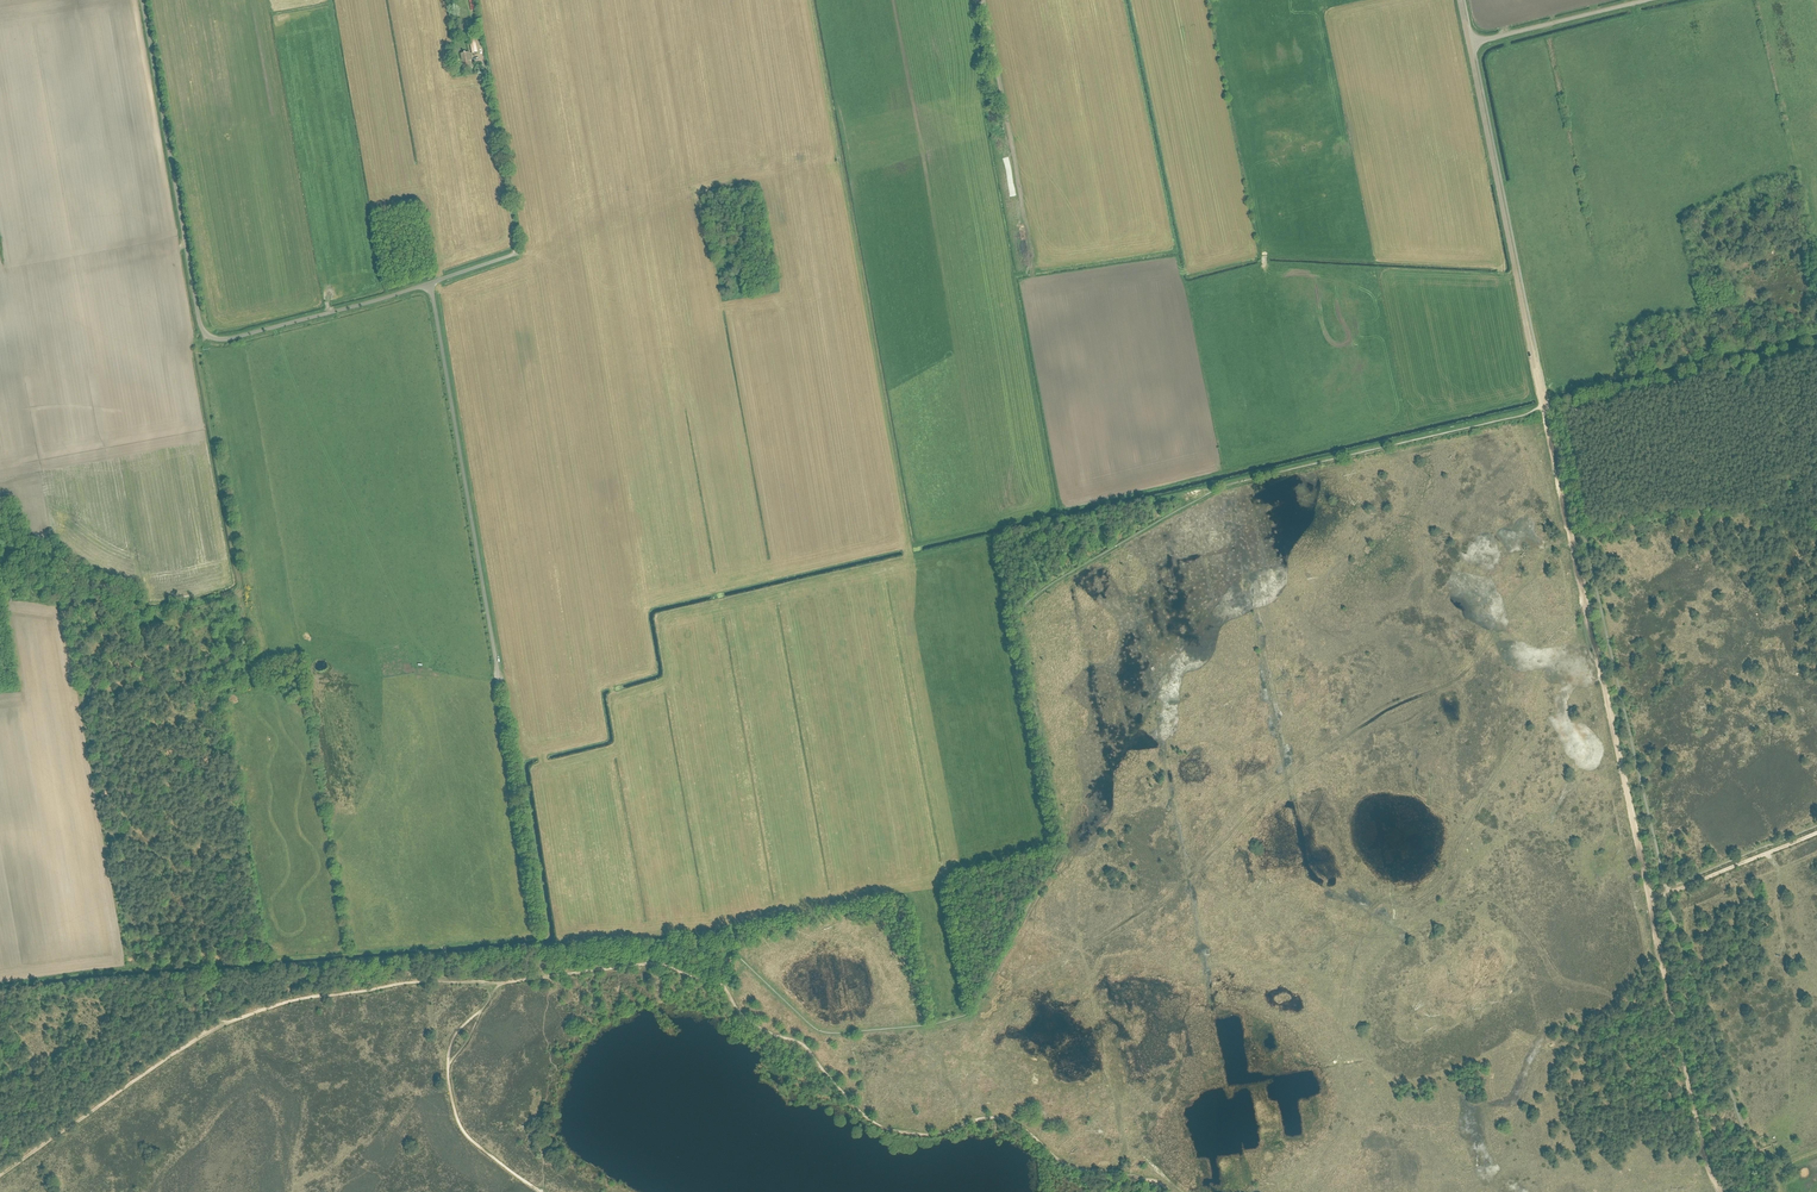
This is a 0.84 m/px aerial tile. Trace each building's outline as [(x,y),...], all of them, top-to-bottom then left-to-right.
[(462,63),(463,70),(473,69),(470,53),(461,55),(463,63),(462,63)]
